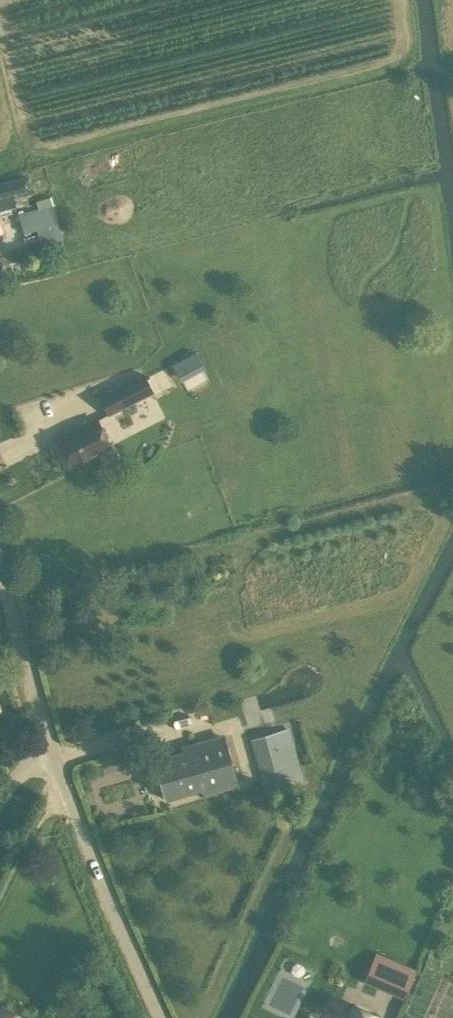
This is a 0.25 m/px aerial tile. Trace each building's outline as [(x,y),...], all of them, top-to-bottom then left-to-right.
[(0,184),(0,208),(32,200),(26,178),(0,184)] [(59,223),(51,196),(36,201),(39,207),(18,213),(24,234),(59,223)] [(107,414),(153,392),(143,373),(98,396),(107,414)] [(71,465),(110,445),(97,418),(57,439),(71,465)] [(258,755),(247,758),(253,779),(255,786),(266,784),(267,790),(303,779),(289,729),(263,736),(269,752),(258,755)] [(237,785),(234,774),(224,736),(182,747),(183,750),(177,752),(178,754),(154,760),(165,800),(202,790),(203,794),(237,785)] [(405,996),(417,966),(375,950),(363,981),(405,996)] [(379,1015),(352,1003),(345,1017),(377,1017),(379,1015)] [(0,1005),(0,1017),(25,1017),(0,1005)]
